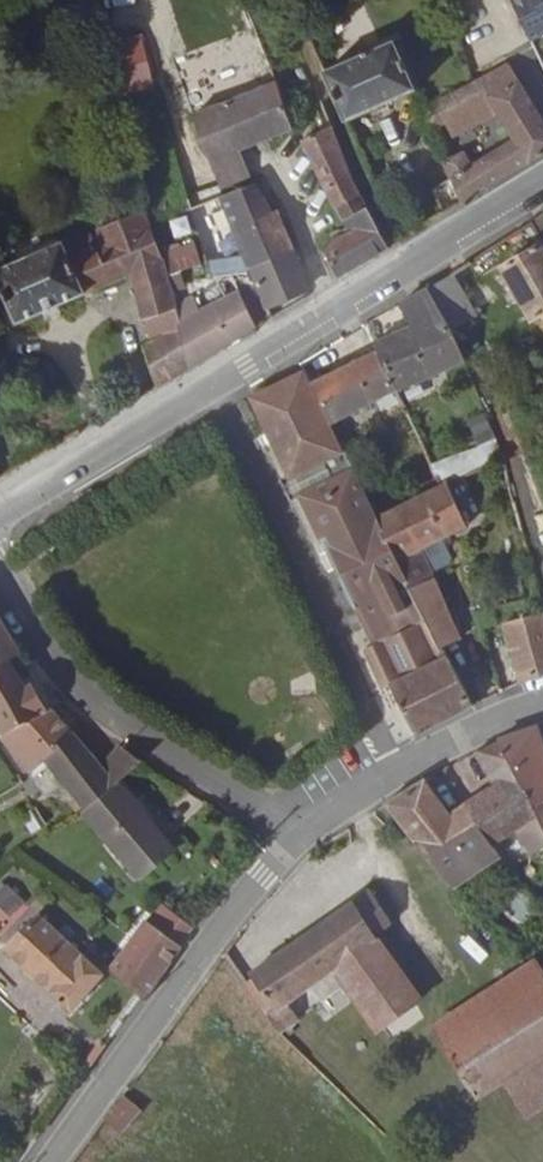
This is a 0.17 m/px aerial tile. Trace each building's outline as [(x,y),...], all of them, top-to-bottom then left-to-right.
[(536,30),(542,26),(542,0),(520,0),(536,30)] [(426,86),(401,36),(328,69),(352,121),(422,88),(426,86)] [(517,59),(488,75),(504,102),(524,135),(483,159),(473,143),(453,154),(473,196),(542,153),(542,97),(517,59)] [(504,102),(488,75),(447,96),(457,116),(464,125),(504,102)] [(296,122),(279,83),(267,87),(227,100),(224,94),(205,100),(204,96),(192,101),(195,110),(224,182),(255,170),(242,140),(296,122)] [(457,116),(447,96),(431,105),(440,125),(457,116)] [(367,186),(336,120),(304,135),(339,200),(367,186)] [(245,263),(298,241),(282,201),(271,205),(257,174),(205,195),(218,228),(230,223),(245,263)] [(128,195),(140,189),(133,176),(121,181),(128,195)] [(141,193),(145,205),(148,211),(154,209),(194,194),(199,192),(193,177),(162,189),(160,186),(141,193)] [(343,209),(371,196),(367,186),(339,200),(343,209)] [(344,268),(393,242),(371,196),(343,209),(335,213),(343,229),(329,237),(344,268)] [(145,205),(103,221),(104,227),(99,229),(95,224),(0,261),(0,269),(18,319),(138,273),(155,313),(164,310),(173,330),(143,344),(160,384),(197,362),(175,305),(182,302),(181,298),(173,274),(171,268),(148,211),(145,205)] [(245,263),(246,265),(248,269),(264,299),(314,277),(298,241),(245,263)] [(542,315),(542,247),(511,264),(537,318),(542,315)] [(482,311),(461,267),(437,281),(456,324),(482,311)] [(197,362),(272,314),(264,299),(248,269),(243,271),(217,271),(188,273),(195,293),(181,298),(182,302),(175,305),(197,362)] [(456,324),(437,281),(401,301),(409,320),(377,335),(381,344),(401,391),(444,372),(442,366),(469,355),(456,324)] [(335,421),(401,391),(381,344),(316,377),(335,421)] [(402,628),(431,615),(417,589),(398,553),(381,519),(349,450),(346,449),(308,368),(258,390),(270,415),(296,472),(300,470),(310,493),(307,495),(368,625),(394,611),(402,628)] [(531,406),(538,421),(542,419),(542,401),(531,406)] [(304,491),(296,472),(285,476),(294,495),(304,491)] [(398,553),(417,589),(443,577),(430,545),(474,525),(456,479),(453,473),(440,478),(444,488),(381,519),(398,553)] [(467,639),(443,577),(417,589),(431,615),(449,648),(467,639)] [(542,671),(542,604),(509,615),(526,679),(542,671)] [(15,658),(26,652),(0,606),(0,667),(15,658)] [(376,641),(402,628),(394,611),(368,625),(376,641)] [(478,704),(453,655),(395,680),(421,733),(478,704)] [(6,735),(54,709),(37,681),(31,685),(15,658),(0,667),(0,725),(6,735)] [(52,769),(78,798),(117,774),(142,757),(121,742),(98,757),(57,707),(54,709),(6,735),(33,780),(52,769)] [(509,737),(542,808),(542,724),(509,737)] [(509,737),(489,746),(505,780),(474,800),(503,851),(527,834),(542,858),(542,808),(509,737)] [(256,758),(262,748),(251,740),(244,750),(256,758)] [(135,863),(167,837),(117,774),(78,798),(135,863)] [(432,774),(391,800),(421,840),(447,824),(445,821),(462,810),(460,808),(432,774)] [(503,851),(474,800),(460,808),(462,810),(445,821),(447,824),(421,840),(455,882),(462,892),(511,861),(503,851)] [(1,935),(27,898),(0,879),(0,880),(0,935),(1,935)] [(391,926),(393,924),(371,892),(252,973),(254,977),(248,981),(280,1027),(297,1018),(286,1000),(310,984),(324,975),(329,980),(338,974),(389,1049),(399,1044),(393,1034),(418,1017),(411,1006),(422,1000),(382,941),(395,932),(391,926)] [(170,903),(157,921),(116,967),(147,995),(185,944),(198,926),(170,903)] [(111,970),(43,908),(7,944),(73,1009),(111,970)] [(478,1099),(497,1089),(542,1062),(542,975),(537,965),(436,1025),(478,1099)] [(329,980),(324,975),(310,984),(315,990),(329,980)] [(497,1089),(511,1114),(542,1095),(542,1062),(497,1089)] [(122,1133),(141,1106),(122,1093),(103,1120),(122,1133)]
